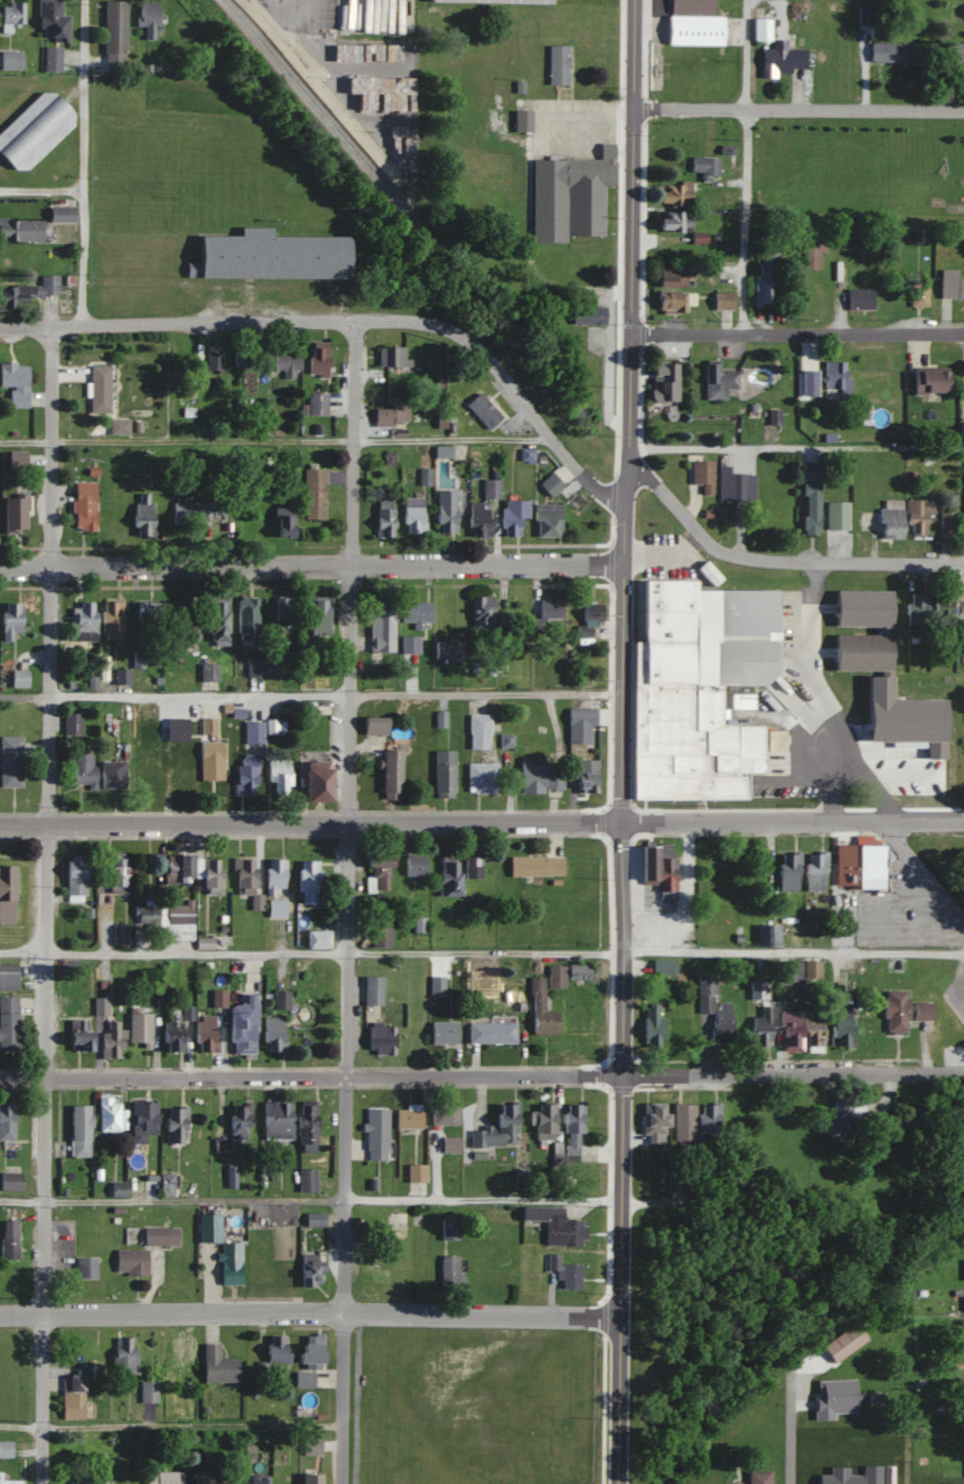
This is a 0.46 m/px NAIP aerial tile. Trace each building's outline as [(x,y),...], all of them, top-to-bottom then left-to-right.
[(67,16),(60,16),(60,0),(37,0),(37,42),(67,42),(67,16)] [(674,15),(674,0),(718,0),(717,13),(674,15)] [(125,2),(103,2),(103,70),(125,70),(125,2)] [(142,28),(142,40),(156,40),(156,3),(136,3),(136,28),(142,28)] [(22,27),(22,4),(0,4),(0,32),(9,32),(9,27),(22,27)] [(669,15),(671,47),(728,45),(727,16),(674,15),(669,15)] [(751,41),(769,41),(769,18),(751,18),(751,41)] [(915,43),(869,43),(869,63),(915,63),(915,43)] [(963,63),(963,44),(943,44),(943,63),(963,63)] [(547,85),(567,85),(567,46),(547,46),(547,85)] [(61,48),(42,48),(42,72),(61,72),(61,48)] [(760,49),(760,78),(775,78),(775,69),(805,69),(805,49),(760,49)] [(0,52),(0,70),(20,70),(20,52),(0,52)] [(18,176),(75,121),(44,89),(0,131),(0,157),(18,176)] [(531,111),(513,111),(513,132),(531,132),(531,111)] [(613,185),(613,142),(598,142),(598,159),(532,158),(531,242),(564,242),(565,234),(602,235),(602,185),(613,185)] [(718,156),(690,156),(690,173),(718,173),(718,156)] [(690,181),(657,181),(657,202),(690,202),(690,181)] [(73,222),(73,208),(48,208),(48,222),(73,222)] [(655,230),(688,230),(688,217),(680,217),(680,209),(655,209),(655,230)] [(40,243),(40,221),(0,221),(0,243),(40,243)] [(268,235),(268,227),(237,226),(237,235),(196,234),(196,262),(185,262),(184,275),(345,278),(346,236),(268,235)] [(825,227),(802,227),(802,268),(819,268),(819,252),(825,252),(825,227)] [(753,275),(753,304),(773,304),(773,251),(759,251),(759,275),(753,275)] [(684,286),(684,266),(655,266),(655,286),(684,286)] [(947,295),(963,295),(963,278),(963,269),(948,270),(947,295)] [(2,286),(2,297),(0,297),(0,309),(30,309),(30,295),(57,295),(57,277),(39,276),(39,287),(2,286)] [(927,279),(909,279),(909,306),(927,306),(927,279)] [(872,288),(846,288),(846,309),(872,309),(872,288)] [(732,308),(732,292),(713,292),(713,308),(732,308)] [(656,293),(656,313),(685,313),(685,304),(692,304),(692,293),(656,293)] [(605,323),(605,306),(571,306),(571,323),(605,323)] [(378,365),(410,365),(410,358),(404,358),(404,346),(378,346),(378,365)] [(328,375),(328,347),(312,347),(312,361),(308,361),(308,375),(328,375)] [(221,350),(205,350),(205,371),(221,371),(221,350)] [(234,365),(248,365),(248,350),(234,350),(234,365)] [(283,350),(267,350),(267,371),(281,371),(281,378),(293,378),(293,371),(298,371),(298,354),(283,354),(283,350)] [(704,399),(726,398),(726,388),(737,388),(737,371),(718,371),(718,361),(703,361),(704,399)] [(838,389),(838,394),(847,394),(847,361),(822,361),(822,389),(838,389)] [(650,363),(651,401),(673,401),(673,362),(650,363)] [(0,363),(0,385),(8,385),(8,406),(26,406),(26,363),(0,363)] [(109,365),(89,365),(89,412),(109,412),(109,365)] [(945,393),(945,370),(913,370),(913,393),(945,393)] [(464,404),(487,428),(501,415),(478,391),(464,404)] [(308,414),(325,414),(325,393),(308,393),(308,414)] [(374,425),(407,425),(407,404),(374,404),(374,425)] [(109,434),(127,434),(127,419),(109,419),(109,434)] [(24,468),(24,450),(7,450),(7,468),(24,468)] [(711,459),(690,460),(690,483),(700,483),(700,493),(711,493),(711,459)] [(323,518),(323,468),(303,468),(303,518),(323,518)] [(753,473),(725,473),(725,499),(753,499),(753,473)] [(482,479),(482,497),(498,497),(498,479),(482,479)] [(94,481),(72,481),(72,530),(94,530),(94,481)] [(819,481),(801,481),(801,533),(819,533),(819,481)] [(455,489),(435,489),(435,531),(455,531),(455,489)] [(133,535),(151,535),(151,492),(133,492),(133,535)] [(2,532),(24,532),(24,493),(2,493),(2,532)] [(423,497),(402,497),(402,532),(423,532),(423,497)] [(392,535),(392,498),(374,498),(374,535),(392,535)] [(527,499),(501,499),(501,535),(520,535),(520,517),(527,517),(527,499)] [(825,528),(846,528),(846,500),(825,500),(825,528)] [(901,500),(879,500),(879,539),(901,539),(901,500)] [(930,537),(930,500),(906,500),(906,537),(930,537)] [(171,523),(191,523),(191,516),(210,516),(210,501),(171,501),(171,523)] [(468,535),(487,535),(487,501),(468,501),(468,535)] [(534,503),(534,536),(560,535),(560,503),(534,503)] [(956,509),(939,509),(939,539),(956,539),(956,509)] [(274,513),(274,536),(289,536),(289,513),(274,513)] [(633,799),(746,799),(746,772),(763,772),(763,751),(783,751),(783,730),(763,730),(763,723),(722,723),(722,708),(753,708),(753,693),(722,693),(722,685),(773,685),(773,588),(692,588),(692,579),(641,579),(641,641),(633,641),(633,799)] [(926,593),(910,593),(910,608),(904,608),(904,624),(926,624),(926,593)] [(492,595),(470,595),(470,627),(492,627),(492,595)] [(273,625),(294,625),(294,596),(273,596),(273,625)] [(256,597),(235,597),(235,638),(256,638),(256,597)] [(329,597),(309,597),(309,635),(329,635),(329,597)] [(227,644),(227,598),(206,598),(206,644),(227,644)] [(121,600),(100,600),(100,639),(121,639),(121,600)] [(70,638),(94,638),(94,601),(70,601),(70,638)] [(136,625),(161,625),(161,601),(136,601),(136,625)] [(429,601),(399,601),(399,621),(429,621),(429,601)] [(581,625),(575,625),(575,636),(591,636),(591,623),(601,623),(601,602),(581,601),(581,625)] [(20,602),(1,602),(1,640),(12,640),(12,632),(20,632),(20,602)] [(393,651),(393,602),(367,602),(367,651),(393,651)] [(538,602),(538,618),(559,618),(560,602),(538,602)] [(833,670),(888,670),(888,634),(833,634),(833,670)] [(418,652),(418,636),(401,636),(401,652),(418,652)] [(461,640),(433,640),(433,659),(461,659),(461,640)] [(278,659),(246,659),(246,676),(264,676),(264,672),(278,672),(278,659)] [(216,664),(202,664),(202,679),(216,679),(216,664)] [(10,686),(26,686),(26,670),(10,670),(10,686)] [(164,727),(195,727),(195,707),(164,707),(164,727)] [(594,725),(594,708),(567,708),(567,725),(594,725)] [(80,734),(80,714),(66,714),(66,734),(80,734)] [(489,714),(468,714),(468,748),(489,748),(489,714)] [(199,779),(222,779),(222,739),(216,739),(216,717),(200,717),(200,737),(199,737),(199,779)] [(384,734),(384,718),(361,718),(361,734),(384,734)] [(262,721),(244,721),(244,744),(262,744),(262,721)] [(21,786),(21,736),(0,736),(0,786),(21,786)] [(399,749),(380,749),(380,799),(399,799),(399,749)] [(453,750),(432,750),(432,796),(453,796),(453,750)] [(70,784),(94,784),(94,755),(70,755),(70,784)] [(287,759),(270,759),(270,797),(287,797),(287,759)] [(595,760),(575,760),(575,792),(595,792),(595,760)] [(125,761),(100,761),(100,789),(125,789),(125,761)] [(328,761),(301,761),(301,801),(328,801),(328,761)] [(496,762),(467,762),(467,792),(496,792),(496,762)] [(234,794),(255,794),(255,763),(234,763),(234,794)] [(640,844),(639,883),(655,884),(655,895),(674,895),(675,845),(640,844)] [(880,844),(843,844),(844,874),(832,874),(832,912),(849,912),(849,887),(880,887),(880,844)] [(798,852),(780,852),(780,889),(798,889),(798,852)] [(804,891),(825,890),(824,852),(803,852),(804,891)] [(190,875),(190,854),(166,854),(166,875),(190,875)] [(364,891),(388,891),(388,854),(364,854),(364,891)] [(426,874),(426,854),(404,854),(404,874),(426,874)] [(463,876),(481,876),(481,855),(463,855),(463,876)] [(509,875),(561,875),(561,856),(509,856),(509,875)] [(125,892),(125,857),(107,857),(107,892),(125,892)] [(220,893),(220,857),(202,857),(202,893),(220,893)] [(254,892),(254,857),(234,857),(234,892),(254,892)] [(64,897),(84,897),(84,858),(64,858),(64,897)] [(284,893),(284,858),(265,858),(265,893),(284,893)] [(458,894),(458,859),(437,859),(437,894),(458,894)] [(297,893),(300,893),(300,902),(318,902),(318,861),(297,861),(297,893)] [(12,922),(12,864),(0,864),(0,922),(12,922)] [(266,898),(266,916),(284,916),(284,898),(266,898)] [(165,901),(165,924),(177,924),(177,925),(191,925),(191,901),(165,901)] [(158,906),(135,906),(135,923),(158,923),(158,906)] [(757,925),(756,945),(778,946),(778,925),(757,925)] [(371,945),(389,945),(389,926),(371,926),(371,945)] [(328,930),(306,930),(306,948),(328,948),(328,930)] [(676,960),(651,960),(651,974),(676,975),(676,960)] [(781,961),(781,979),(819,979),(819,961),(781,961)] [(16,989),(16,963),(0,963),(0,989),(16,989)] [(586,978),(586,964),(568,964),(568,978),(586,978)] [(381,976),(362,976),(362,1005),(381,1005),(381,976)] [(430,995),(443,995),(443,976),(430,976),(430,995)] [(731,1003),(715,1003),(715,976),(699,976),(699,1045),(731,1045),(731,1003)] [(530,1033),(556,1033),(556,1010),(543,1010),(543,977),(530,977),(530,1033)] [(766,982),(750,982),(750,999),(760,999),(760,1020),(750,1020),(750,1040),(775,1040),(775,1001),(767,1001),(766,982)] [(273,991),(273,1008),(287,1008),(287,991),(273,991)] [(882,991),(882,1031),(906,1031),(906,991),(882,991)] [(255,993),(242,993),(241,1005),(227,1004),(227,1042),(231,1042),(231,1053),(254,1053),(255,993)] [(0,996),(0,1050),(17,1050),(17,996),(0,996)] [(931,1003),(912,1003),(912,1019),(931,1019),(931,1003)] [(829,1045),(850,1045),(850,1004),(836,1004),(836,1021),(829,1021),(829,1045)] [(662,1007),(643,1007),(643,1047),(662,1047),(662,1007)] [(164,1051),(181,1051),(181,1008),(164,1008),(164,1051)] [(804,1052),(822,1052),(822,1008),(804,1008),(804,1052)] [(800,1050),(800,1011),(781,1011),(781,1050),(800,1050)] [(128,1045),(149,1045),(149,1013),(128,1013),(128,1045)] [(215,1015),(194,1015),(194,1051),(215,1051),(215,1015)] [(284,1051),(284,1016),(262,1016),(262,1051),(284,1051)] [(67,1050),(91,1050),(91,1019),(67,1019),(67,1050)] [(100,1058),(122,1058),(122,1028),(119,1028),(119,1021),(106,1021),(106,1029),(100,1029),(100,1058)] [(457,1022),(429,1022),(429,1043),(457,1043),(457,1022)] [(467,1043),(514,1043),(514,1022),(467,1022),(467,1043)] [(394,1054),(394,1024),(367,1024),(367,1054),(394,1054)] [(850,1134),(852,1117),(860,1118),(861,1102),(848,1101),(848,1095),(832,1094),(830,1116),(822,1116),(821,1132),(850,1134)] [(97,1132),(118,1132),(118,1098),(97,1098),(97,1132)] [(291,1099),(262,1099),(262,1140),(291,1140),(291,1099)] [(130,1102),(130,1143),(144,1143),(144,1135),(155,1135),(155,1102),(130,1102)] [(515,1146),(514,1103),(496,1104),(496,1125),(482,1125),(482,1130),(470,1130),(470,1146),(515,1146)] [(553,1103),(535,1103),(535,1140),(553,1140),(553,1103)] [(13,1139),(13,1104),(0,1104),(0,1139),(13,1139)] [(248,1104),(229,1104),(229,1136),(248,1136),(248,1104)] [(315,1104),(297,1104),(297,1153),(315,1153),(315,1104)] [(582,1104),(563,1104),(562,1155),(581,1156),(582,1104)] [(641,1135),(646,1135),(646,1144),(663,1144),(663,1104),(641,1104),(641,1135)] [(672,1141),(693,1141),(693,1104),(672,1104),(672,1141)] [(717,1140),(717,1104),(696,1104),(696,1140),(717,1140)] [(69,1157),(89,1157),(89,1105),(69,1105),(69,1157)] [(163,1144),(185,1144),(185,1107),(163,1107),(163,1144)] [(457,1125),(457,1107),(430,1107),(430,1125),(457,1125)] [(386,1160),(386,1108),(365,1108),(365,1160),(386,1160)] [(395,1127),(421,1127),(421,1109),(395,1109),(395,1127)] [(440,1138),(440,1152),(457,1152),(457,1138),(440,1138)] [(424,1182),(424,1165),(407,1165),(407,1182),(424,1182)] [(315,1191),(315,1169),(298,1169),(298,1191),(315,1191)] [(20,1174),(0,1174),(0,1190),(20,1190),(20,1174)] [(178,1174),(160,1174),(160,1197),(178,1197),(178,1174)] [(125,1196),(125,1182),(111,1182),(111,1196),(125,1196)] [(580,1246),(580,1220),(562,1219),(563,1207),(521,1206),(521,1221),(546,1221),(545,1245),(580,1246)] [(322,1214),(305,1214),(305,1226),(322,1226),(322,1214)] [(198,1242),(220,1242),(220,1215),(198,1215),(198,1242)] [(1,1220),(1,1258),(17,1258),(17,1220),(1,1220)] [(295,1286),(295,1225),(279,1225),(279,1286),(295,1286)] [(177,1228),(143,1228),(143,1245),(177,1245),(177,1228)] [(240,1284),(240,1242),(220,1242),(220,1284),(240,1284)] [(147,1250),(115,1250),(115,1274),(147,1274),(147,1250)] [(300,1285),(322,1285),(322,1254),(300,1254),(300,1285)] [(463,1275),(457,1275),(457,1255),(440,1255),(440,1288),(463,1288),(463,1275)] [(96,1258),(75,1258),(75,1277),(96,1277),(96,1258)] [(579,1288),(579,1262),(551,1262),(551,1269),(555,1269),(555,1279),(559,1279),(559,1288),(579,1288)] [(866,1340),(854,1323),(821,1346),(833,1363),(866,1340)] [(287,1335),(267,1335),(267,1362),(287,1362),(287,1335)] [(112,1373),(133,1373),(133,1337),(112,1337),(112,1373)] [(320,1369),(320,1337),(308,1337),(308,1343),(300,1343),(300,1369),(320,1369)] [(188,1340),(171,1340),(171,1357),(188,1357),(188,1340)] [(202,1381),(237,1381),(237,1358),(217,1358),(217,1344),(202,1344),(202,1381)] [(313,1373),(295,1373),(295,1387),(313,1387),(313,1373)] [(61,1419),(83,1419),(83,1375),(61,1375),(61,1419)] [(157,1380),(139,1380),(139,1402),(157,1402),(157,1380)] [(855,1380),(814,1380),(814,1420),(835,1420),(835,1413),(855,1413),(855,1380)] [(301,1455),(319,1455),(319,1437),(301,1437),(301,1455)] [(11,1457),(11,1441),(0,1441),(0,1457),(11,1457)] [(861,1465),(861,1475),(847,1475),(847,1467),(828,1467),(828,1475),(818,1475),(818,1483),(880,1483),(880,1466),(861,1465)] [(182,1470),(144,1470),(144,1483),(182,1483),(182,1470)] [(770,1471),(747,1471),(747,1483),(770,1483),(770,1471)] [(319,1474),(300,1474),(300,1483),(319,1483),(319,1474)]
